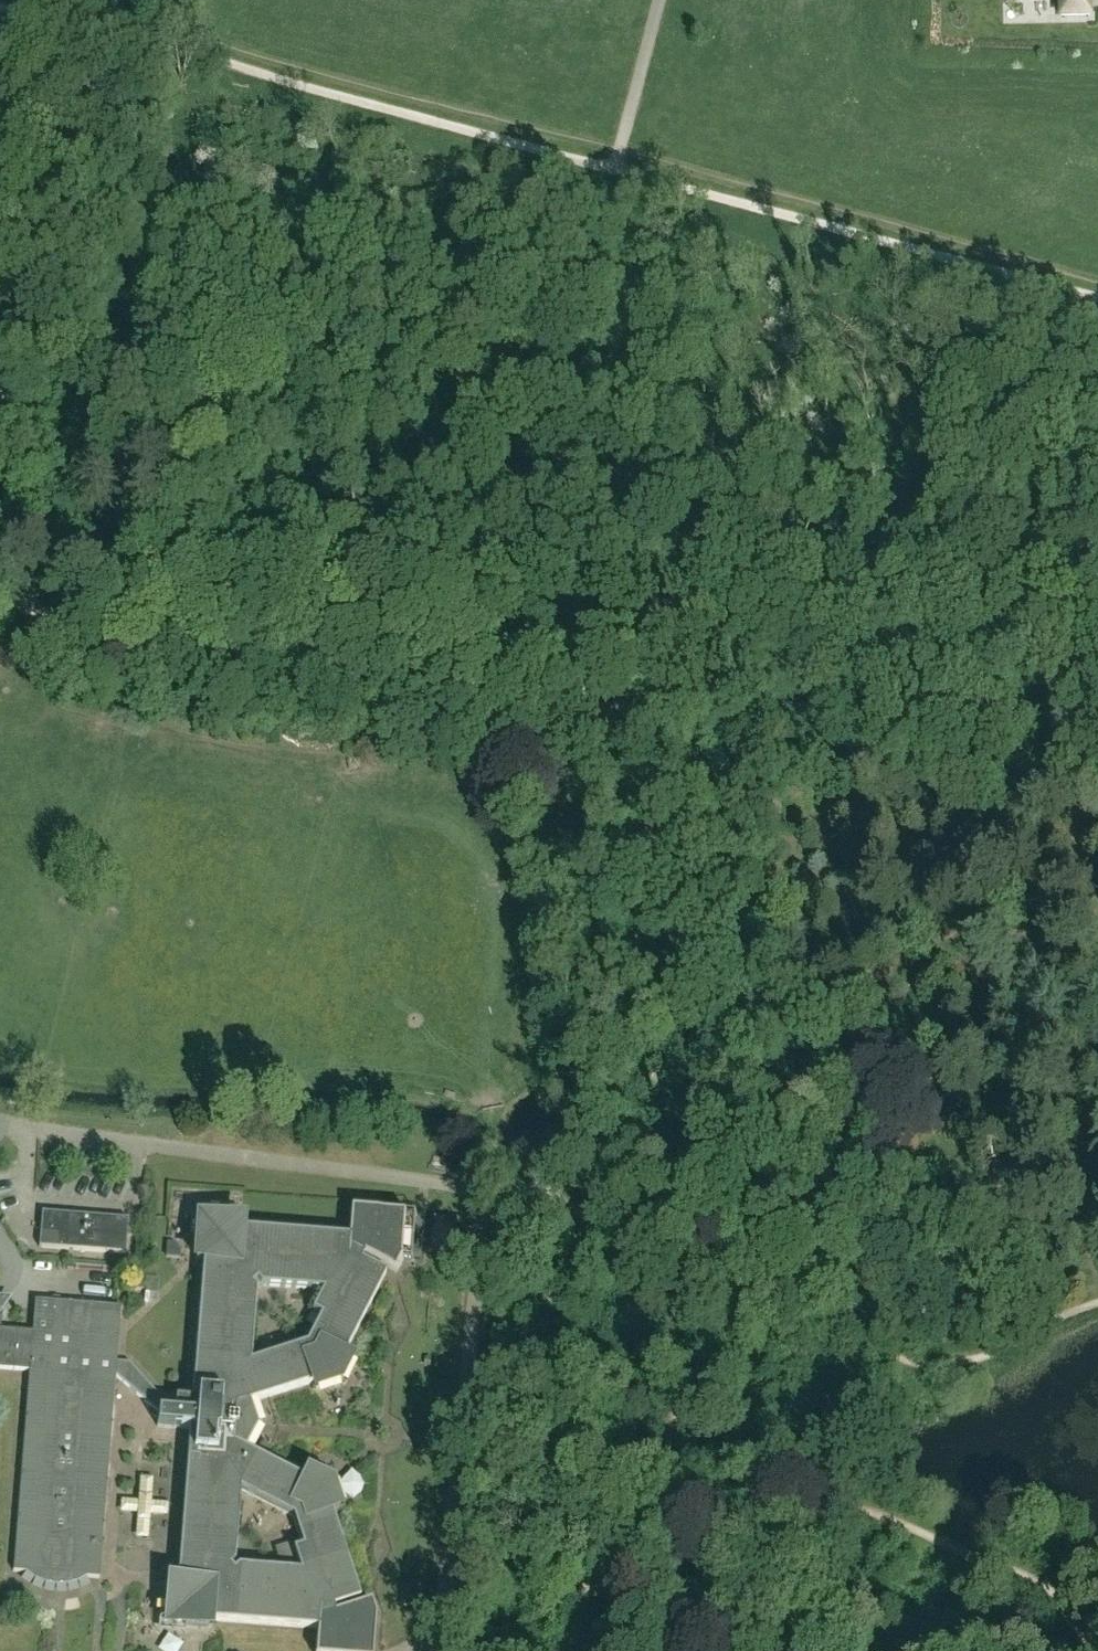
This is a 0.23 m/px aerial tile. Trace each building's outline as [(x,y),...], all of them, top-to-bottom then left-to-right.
[(1062,12),(1062,19),(1090,19),(1090,12),(1090,4),(1097,4),(1097,0),(1062,0),(1062,12)] [(116,1376),(158,1412),(157,1427),(189,1430),(177,1583),(171,1583),(168,1615),(176,1625),(209,1627),(209,1621),(319,1629),(317,1650),(374,1650),(377,1616),(372,1601),(335,1613),(333,1608),(360,1599),(331,1510),(337,1508),(330,1486),(309,1475),(306,1481),(245,1450),(257,1427),(249,1404),(314,1383),(316,1389),(338,1382),(349,1361),(343,1358),(386,1274),(361,1261),(363,1256),(398,1274),(405,1261),(409,1216),(352,1211),(350,1238),(240,1229),(241,1222),(208,1220),(199,1228),(196,1260),(203,1261),(192,1400),(160,1397),(129,1363),(117,1362),(122,1307),(35,1300),(33,1333),(1,1330),(2,1315),(0,1315),(0,1369),(29,1372),(13,1572),(26,1572),(35,1579),(45,1583),(56,1585),(67,1585),(77,1582),(87,1577),(100,1578),(116,1376)] [(126,1254),(128,1219),(42,1213),(40,1248),(126,1254)] [(163,1505),(147,1503),(149,1482),(135,1481),(132,1504),(116,1502),(115,1519),(116,1519),(114,1539),(143,1542),(146,1517),(161,1519),(163,1505)]
